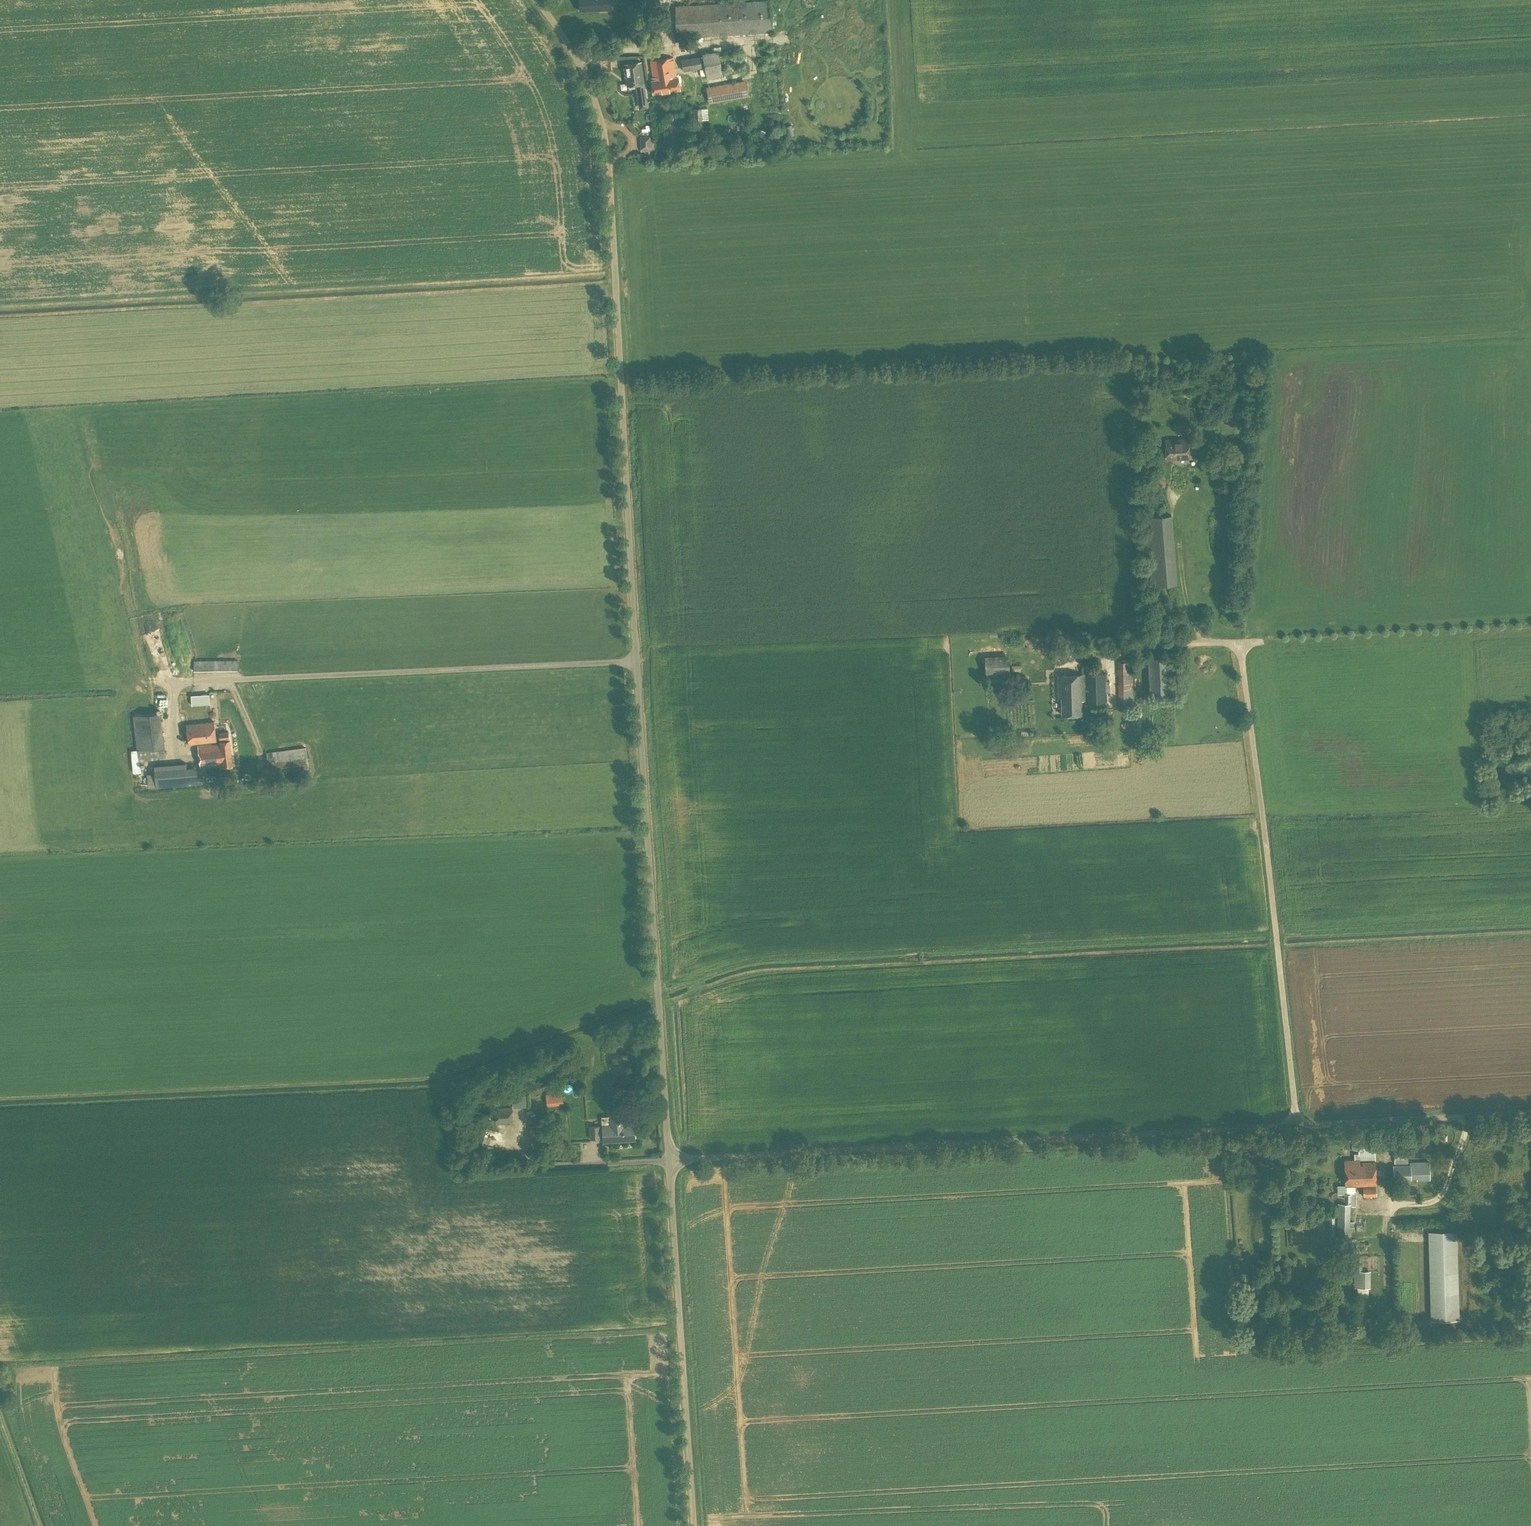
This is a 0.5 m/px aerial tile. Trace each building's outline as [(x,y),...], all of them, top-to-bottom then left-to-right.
[(613,9),(613,0),(587,0),(588,9),(613,9)] [(759,0),(720,3),(675,5),(675,6),(669,6),(670,19),(676,18),(677,37),(773,31),(771,0),(759,0)] [(703,55),(681,59),(683,70),(705,67),(703,55)] [(676,77),(673,57),(673,56),(650,59),(653,80),(651,80),(653,93),(679,89),(680,91),(687,90),(685,75),(676,77)] [(638,99),(647,98),(642,61),(624,63),(627,86),(636,85),(638,99)] [(739,73),(707,79),(708,87),(710,87),(712,101),(743,95),(739,73)] [(702,108),(702,107),(694,108),(695,131),(704,130),(703,121),(702,121),(702,119),(709,119),(708,108),(702,108)] [(641,136),(640,136),(641,151),(649,151),(649,156),(655,155),(654,135),(641,136)] [(1166,459),(1188,458),(1188,438),(1165,438),(1166,459)] [(1149,586),(1177,584),(1172,514),(1144,516),(1149,586)] [(163,654),(163,644),(151,645),(152,655),(163,654)] [(987,681),(1011,679),(1009,655),(985,656),(987,681)] [(1150,692),(1175,691),(1173,655),(1148,656),(1150,692)] [(194,670),(237,670),(237,660),(194,660),(194,670)] [(1119,698),(1133,697),(1132,660),(1118,660),(1119,698)] [(96,672),(96,682),(116,682),(116,672),(96,672)] [(1107,701),(1106,673),(1058,674),(1058,698),(1061,697),(1062,715),(1082,714),(1081,700),(1084,700),(1084,702),(1107,701)] [(1016,691),(1017,703),(1027,702),(1027,691),(1016,691)] [(192,705),(210,704),(209,694),(191,695),(192,705)] [(166,757),(164,746),(165,746),(161,712),(133,715),(137,750),(138,749),(140,761),(166,757)] [(188,744),(217,741),(214,721),(186,724),(188,744)] [(233,764),(230,731),(219,732),(220,743),(198,745),(200,766),(223,764),(223,765),(233,764)] [(269,773),(309,767),(306,748),(267,753),(269,773)] [(187,766),(186,763),(154,765),(156,787),(198,784),(197,766),(187,766)] [(547,1106),(564,1104),(562,1092),(545,1094),(547,1106)] [(496,1122),(512,1122),(511,1107),(495,1107),(496,1122)] [(618,1124),(618,1118),(610,1118),(610,1119),(602,1120),(603,1141),(635,1139),(635,1131),(633,1131),(632,1123),(618,1124)] [(530,1147),(546,1146),(545,1124),(529,1124),(530,1147)] [(590,1139),(601,1138),(600,1125),(589,1126),(590,1139)] [(1375,1159),(1375,1136),(1352,1136),(1353,1149),(1358,1149),(1359,1153),(1354,1153),(1355,1159),(1344,1159),(1345,1185),(1338,1185),(1337,1194),(1344,1194),(1344,1197),(1337,1196),(1337,1203),(1338,1203),(1337,1243),(1349,1244),(1351,1206),(1357,1206),(1358,1194),(1356,1194),(1356,1191),(1355,1191),(1355,1186),(1376,1185),(1375,1161),(1359,1162),(1359,1159),(1375,1159)] [(1395,1163),(1408,1162),(1407,1144),(1394,1145),(1395,1163)] [(619,1156),(608,1155),(608,1162),(619,1163),(619,1156)] [(1430,1161),(1410,1162),(1410,1164),(1393,1164),(1394,1180),(1411,1180),(1411,1179),(1417,1178),(1417,1180),(1430,1180),(1430,1161)] [(1374,1198),(1374,1195),(1377,1195),(1377,1186),(1363,1186),(1363,1196),(1367,1196),(1367,1198),(1374,1198)] [(1455,1228),(1426,1229),(1429,1317),(1458,1316),(1455,1228)] [(1474,1261),(1482,1258),(1480,1252),(1472,1256),(1474,1261)] [(1362,1256),(1354,1256),(1354,1288),(1358,1288),(1358,1292),(1369,1292),(1369,1288),(1371,1288),(1371,1271),(1362,1271),(1362,1256)] [(1317,1287),(1317,1302),(1332,1302),(1332,1290),(1323,1290),(1323,1287),(1317,1287)] [(1307,1294),(1299,1294),(1299,1305),(1308,1305),(1308,1300),(1316,1300),(1316,1294),(1307,1294)]
